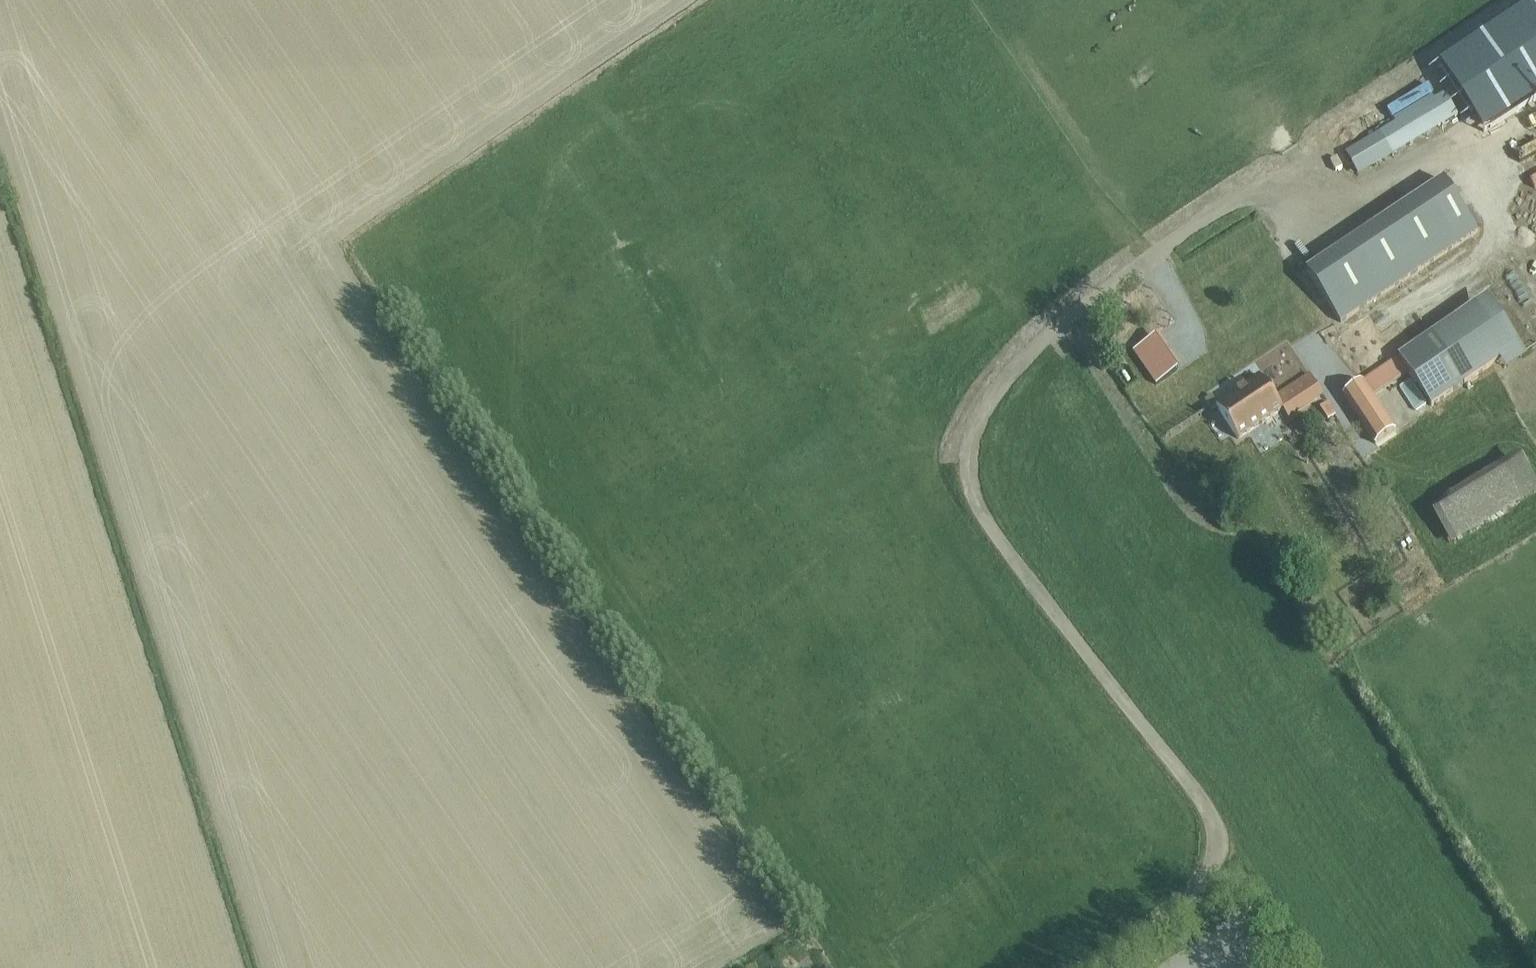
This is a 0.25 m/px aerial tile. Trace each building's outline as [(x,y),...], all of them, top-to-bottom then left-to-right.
[(1440,66),(1472,115),(1484,133),(1535,98),(1535,3),(1440,66)] [(1342,324),(1479,234),(1445,182),(1308,273),(1342,324)] [(1465,313),(1398,358),(1431,407),(1498,362),(1465,313)] [(1394,361),(1365,382),(1373,397),(1404,376),(1394,361)] [(1261,377),(1218,405),(1240,439),(1285,411),(1288,417),(1323,395),(1312,377),(1276,400),(1261,377)] [(1396,431),(1364,384),(1345,397),(1377,444),(1396,431)] [(1328,403),(1320,408),(1328,420),(1336,415),(1328,403)] [(1432,510),(1455,548),(1535,497),(1535,477),(1522,454),(1432,510)]
